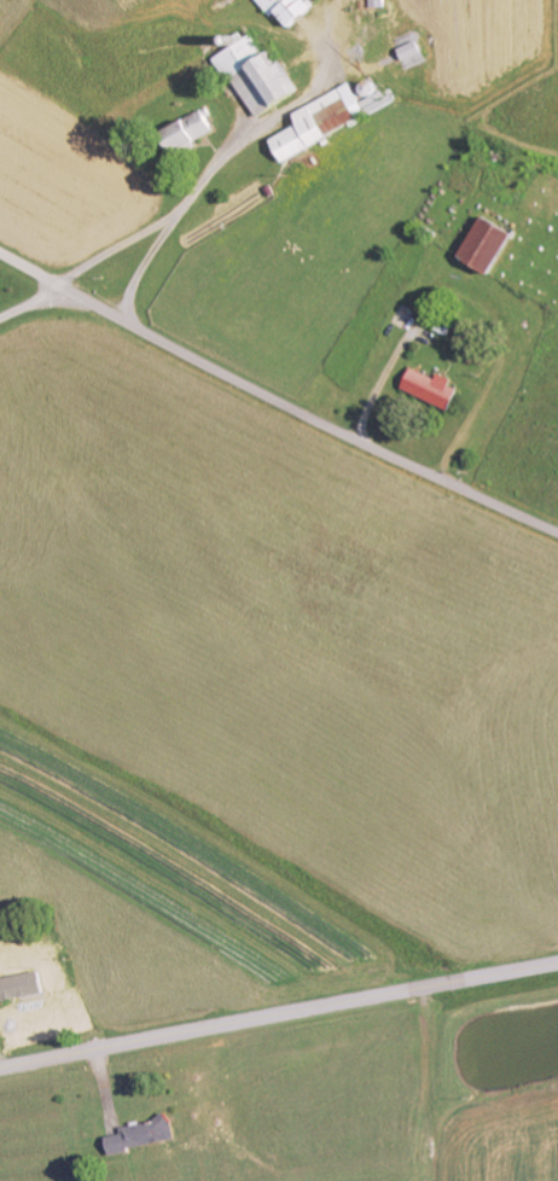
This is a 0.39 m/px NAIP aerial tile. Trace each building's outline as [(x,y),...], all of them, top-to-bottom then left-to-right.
[(317,8),(310,0),(261,0),(276,17),(281,13),(295,28),(317,8)] [(221,56),(257,119),(303,92),(287,64),(283,66),(275,52),(269,56),(257,36),(221,56)] [(403,48),(407,60),(427,54),(424,41),(403,48)] [(274,140),(285,160),(372,116),(356,84),(297,114),(302,125),(274,140)] [(182,150),(218,131),(207,109),(170,129),(182,150)] [(463,257),(493,275),(518,234),(488,216),(463,257)] [(452,410),(460,390),(451,387),(454,380),(440,374),(438,378),(413,369),(404,391),(452,410)] [(3,1003),(48,994),(43,972),(0,981),(0,987),(3,1003)] [(126,1135),(110,1138),(112,1153),(178,1144),(174,1120),(125,1127),(126,1135)]
